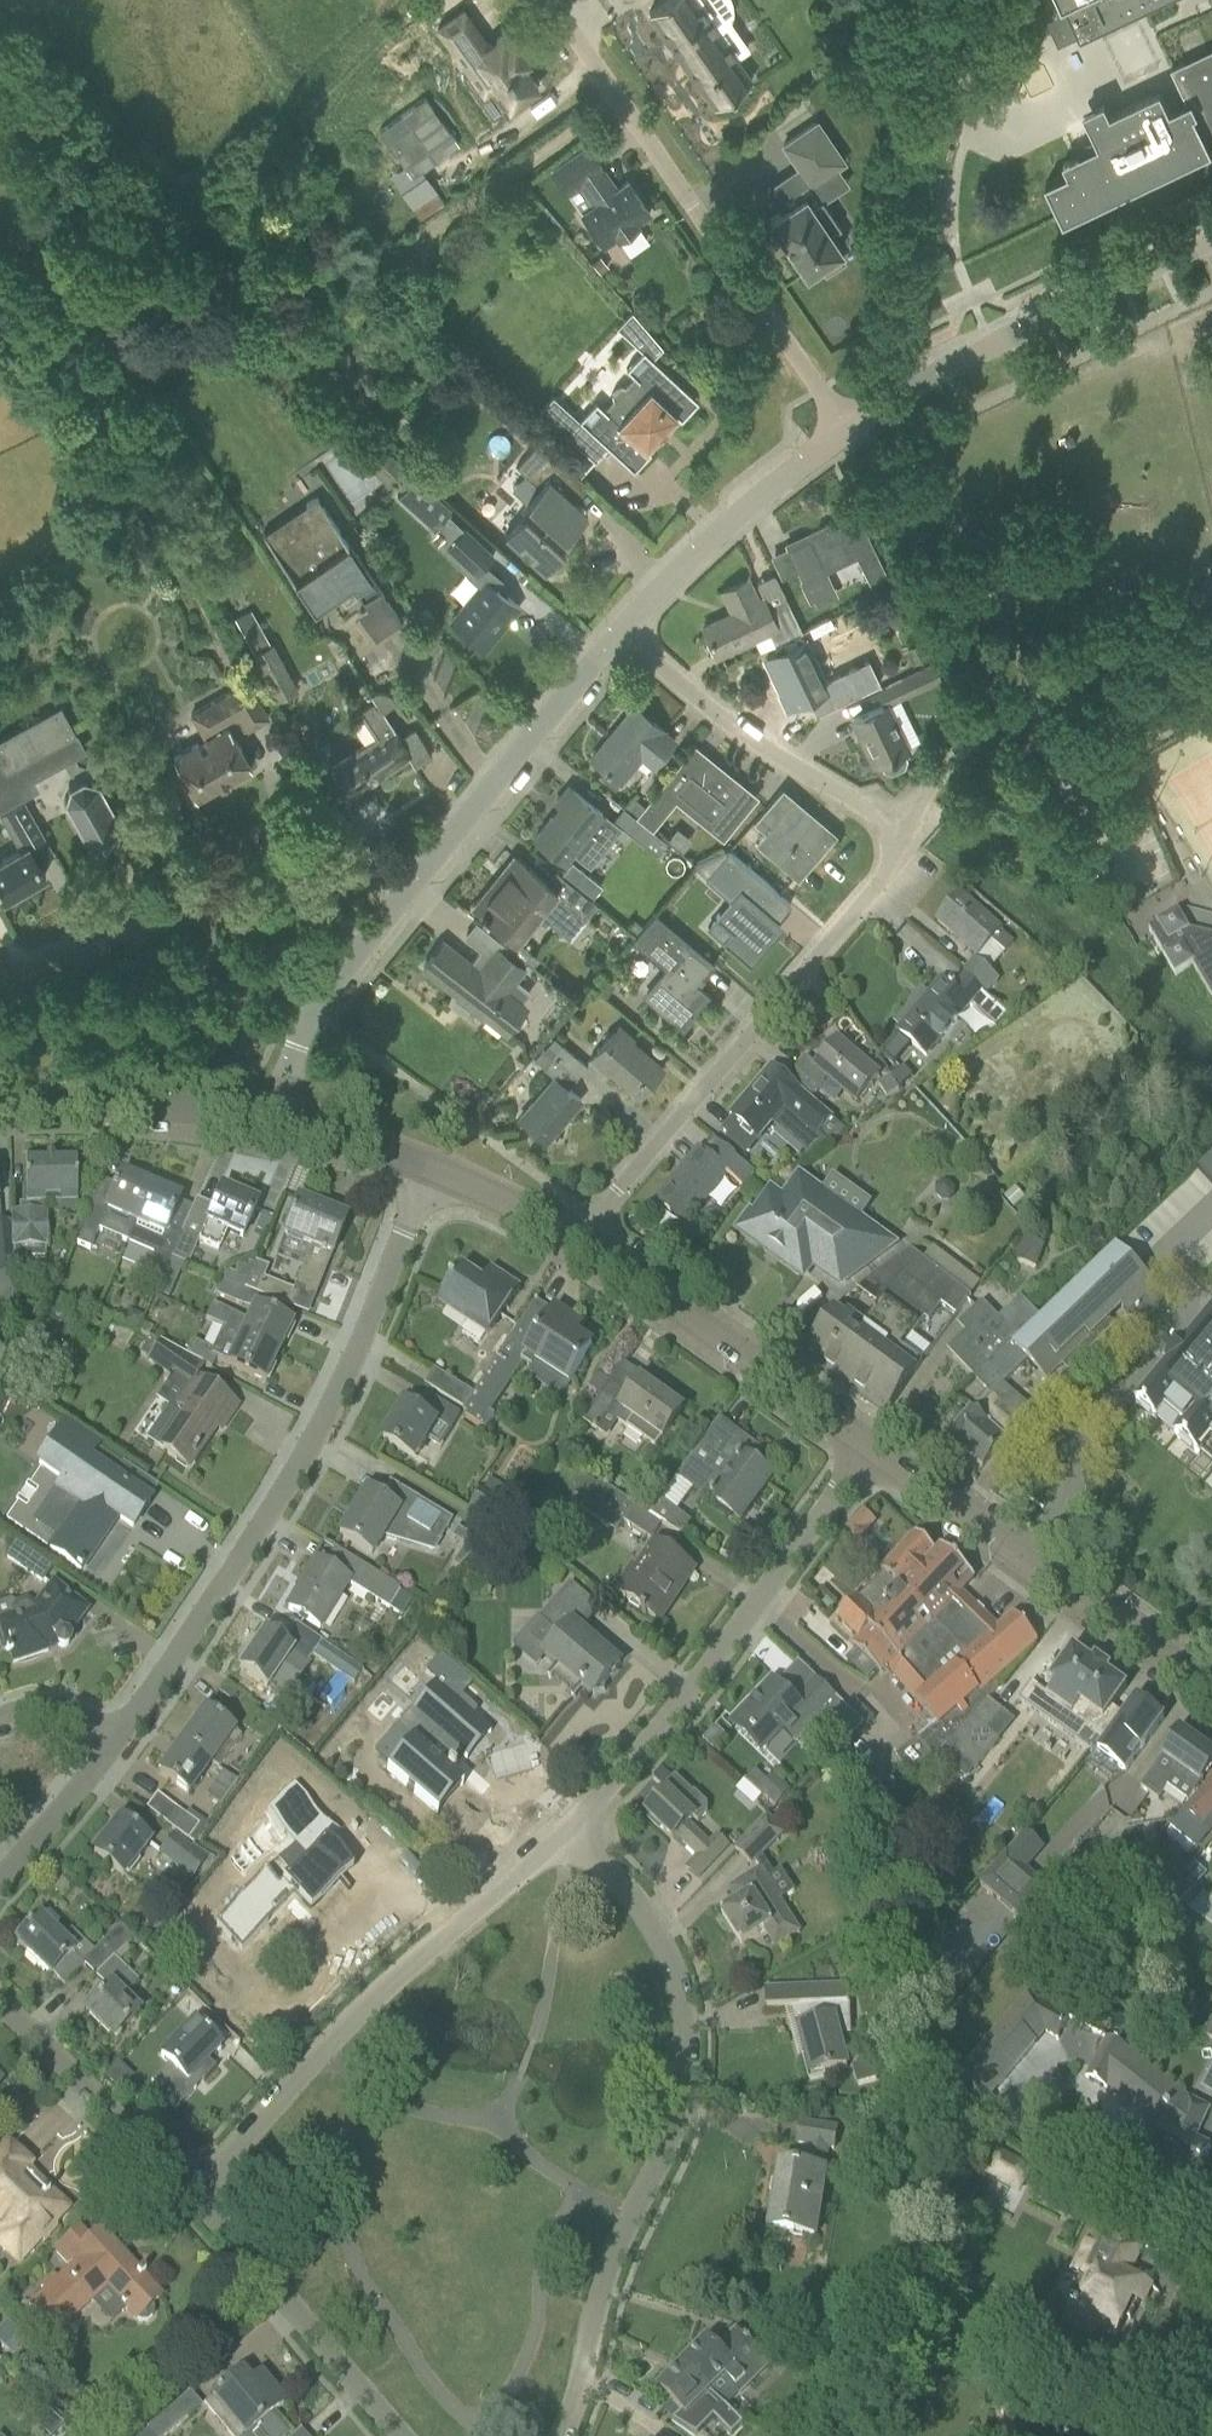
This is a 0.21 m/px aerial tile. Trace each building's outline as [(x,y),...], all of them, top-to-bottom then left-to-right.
[(648,12),(714,106),(724,99),(727,104),(744,92),(741,87),(751,80),(735,57),(747,48),(714,0),(666,0),(648,12)] [(1059,44),(1078,35),(1062,0),(1059,0),(1042,9),(1059,44)] [(1082,39),(1166,0),(1064,0),(1082,39)] [(463,9),(437,28),(469,72),(463,76),(478,98),(494,87),(509,107),(537,87),(523,66),(528,62),(512,41),(507,44),(501,36),(488,45),(463,9)] [(1171,68),(1187,101),(1170,109),(1161,89),(1111,113),(1105,101),(1083,111),(1090,124),(1099,144),(1063,161),(1068,172),(1045,183),(1060,214),(1064,222),(1211,151),(1211,154),(1211,48),(1171,68)] [(424,98),(378,131),(412,178),(413,177),(422,170),(458,144),(424,98)] [(844,161),(817,121),(783,144),(810,184),(844,161)] [(601,246),(629,226),(649,212),(627,181),(616,189),(586,146),(550,172),(565,194),(577,186),(591,205),(579,213),(601,246)] [(811,206),(804,196),(770,219),(782,237),(793,254),(806,273),(820,263),(825,271),(842,260),(836,252),(840,249),(829,233),(840,226),(821,199),(811,206)] [(598,256),(590,262),(599,273),(607,266),(598,256)] [(581,418),(583,420),(582,421),(553,395),(539,409),(569,436),(577,444),(595,460),(608,446),(631,468),(649,449),(645,446),(676,414),(693,396),(652,357),(662,346),(631,310),(617,327),(642,351),(627,368),(634,375),(625,385),(619,384),(611,394),(613,399),(605,407),(598,400),(581,418)] [(405,469),(370,435),(359,447),(391,481),(393,482),(405,469)] [(588,485),(571,469),(538,439),(514,464),(537,485),(525,499),(530,504),(503,532),(526,553),(544,570),(570,541),(565,536),(581,519),(579,516),(578,510),(581,507),(567,494),(580,480),(587,486),(588,485)] [(576,463),(571,469),(578,476),(584,470),(576,463)] [(415,476),(396,496),(433,530),(451,509),(415,476)] [(263,534),(300,588),(313,608),(351,583),(367,607),(357,613),(375,639),(401,621),(318,498),(263,534)] [(787,542),(786,542),(799,568),(796,569),(799,574),(803,573),(806,578),(801,580),(809,596),(813,594),(815,599),(833,590),(824,569),(857,553),(874,589),(888,582),(854,510),(853,511),(841,517),(841,516),(811,531),(813,536),(790,547),(787,542)] [(462,528),(446,545),(474,573),(476,574),(484,565),(493,555),(464,526),(462,528)] [(462,607),(450,622),(483,649),(483,648),(518,606),(499,590),(496,587),(502,579),(484,565),(476,574),(474,573),(470,577),(480,585),(462,607)] [(780,641),(799,632),(800,631),(795,623),(785,601),(767,610),(761,598),(756,601),(746,579),(722,591),(732,612),(701,627),(715,656),(774,628),(780,641)] [(253,652),(270,643),(250,609),(234,618),(253,652)] [(799,632),(780,641),(772,645),(776,653),(764,658),(788,708),(826,690),(799,632)] [(907,647),(914,662),(931,654),(924,639),(907,647)] [(297,689),(271,642),(270,643),(253,652),(252,652),(277,699),(297,689)] [(939,678),(932,663),(902,678),(909,692),(939,678)] [(872,665),(830,685),(839,704),(882,684),(872,665)] [(173,758),(184,777),(196,798),(251,766),(233,735),(246,727),(247,729),(268,717),(247,680),(189,713),(205,740),(173,758)] [(330,767),(333,771),(330,773),(345,798),(409,757),(415,766),(430,756),(413,729),(397,738),(373,701),(357,712),(375,737),(330,767)] [(81,776),(82,775),(85,766),(77,764),(72,755),(84,749),(75,733),(64,711),(59,704),(0,736),(0,807),(21,796),(19,792),(15,786),(28,779),(64,760),(71,772),(80,775),(81,776)] [(600,775),(614,787),(619,780),(621,781),(642,755),(654,764),(674,739),(662,729),(663,727),(634,704),(591,757),(605,769),(600,775)] [(887,704),(875,709),(853,720),(874,764),(880,761),(884,770),(892,773),(904,767),(908,758),(903,750),(908,749),(887,704)] [(956,721),(956,715),(952,711),(947,711),(943,715),(943,721),(947,725),(952,725),(956,721)] [(722,835),(739,816),(754,797),(695,748),(646,807),(638,817),(652,828),(677,798),(722,835)] [(113,835),(109,828),(121,821),(98,779),(104,755),(89,751),(85,766),(82,775),(81,776),(68,783),(64,798),(87,840),(100,833),(104,840),(113,835)] [(535,839),(553,853),(564,861),(573,850),(580,856),(585,850),(594,857),(617,827),(601,815),(602,813),(568,787),(555,803),(560,807),(535,839)] [(770,853),(779,860),(798,876),(833,834),(780,790),(753,822),(767,834),(778,843),(770,853)] [(635,798),(627,808),(638,817),(646,807),(635,798)] [(39,827),(24,799),(4,810),(20,838),(39,827)] [(627,808),(625,807),(617,818),(614,821),(643,844),(646,840),(654,829),(652,828),(638,817),(627,808)] [(693,837),(678,825),(669,836),(684,848),(693,837)] [(667,839),(654,829),(643,844),(657,854),(667,839)] [(778,843),(767,834),(759,843),(770,853),(778,843)] [(4,898),(45,874),(28,846),(0,862),(0,891),(4,898)] [(727,849),(694,864),(695,865),(707,875),(728,850),(727,849)] [(707,875),(705,878),(706,879),(709,877),(731,896),(729,899),(715,916),(731,929),(721,940),(750,965),(775,935),(766,927),(787,903),(789,904),(790,903),(728,850),(707,875)] [(548,919),(561,930),(588,897),(560,874),(551,886),(532,870),(513,855),(501,870),(504,872),(475,908),(494,923),(516,941),(537,916),(545,923),(548,919)] [(560,874),(588,897),(598,884),(570,862),(560,874)] [(1014,943),(1002,934),(1004,932),(980,911),(962,895),(939,921),(957,936),(982,958),(994,944),(1005,953),(1014,943)] [(1174,910),(1172,919),(1149,932),(1162,953),(1176,977),(1193,967),(1211,999),(1211,918),(1174,910)] [(680,936),(655,914),(631,941),(646,954),(667,971),(647,995),(656,1003),(675,1019),(683,1026),(690,1018),(710,994),(697,982),(714,962),(696,946),(681,934),(680,936)] [(731,929),(715,916),(706,927),(721,940),(731,929)] [(443,943),(425,966),(505,1031),(520,1012),(526,1005),(522,1001),(530,991),(514,978),(523,967),(527,963),(509,949),(501,942),(478,923),(466,938),(482,952),(473,965),(443,943)] [(965,974),(989,995),(1001,982),(976,961),(965,974)] [(976,1010),(989,995),(965,974),(952,989),(943,981),(930,996),(931,996),(923,1006),(917,1000),(897,1023),(902,1028),(899,1032),(928,1056),(971,1006),(976,1010)] [(604,976),(596,987),(605,994),(613,983),(604,976)] [(607,1069),(630,1089),(639,1079),(641,1081),(642,1079),(649,1085),(663,1068),(632,1041),(635,1038),(619,1025),(591,1058),(605,1070),(607,1069)] [(546,1048),(556,1057),(578,1076),(588,1064),(569,1048),(566,1045),(565,1046),(555,1038),(546,1048)] [(807,1058),(798,1069),(822,1089),(831,1078),(859,1101),(881,1074),(839,1040),(817,1066),(807,1058)] [(578,1076),(556,1057),(546,1068),(557,1076),(537,1099),(521,1118),(546,1139),(581,1099),(568,1088),(578,1076)] [(734,1117),(722,1131),(729,1137),(727,1140),(746,1156),(760,1139),(772,1124),(810,1156),(831,1140),(830,1139),(845,1130),(833,1120),(834,1119),(812,1101),(822,1089),(798,1069),(788,1081),(772,1067),(732,1115),(734,1117)] [(891,1078),(879,1086),(887,1098),(899,1091),(898,1090),(891,1078)] [(732,1179),(745,1165),(721,1145),(709,1158),(701,1151),(656,1202),(684,1226),(728,1176),(732,1179)] [(11,1214),(11,1225),(11,1249),(46,1249),(45,1203),(77,1203),(76,1158),(25,1159),(26,1214),(11,1214)] [(106,1210),(97,1230),(126,1243),(127,1240),(128,1240),(135,1223),(150,1187),(138,1181),(139,1180),(122,1173),(116,1187),(105,1210),(106,1210)] [(805,1270),(812,1261),(841,1281),(892,1243),(858,1219),(868,1204),(833,1179),(823,1193),(799,1177),(783,1200),(772,1191),(754,1216),(750,1213),(739,1229),(755,1240),(757,1236),(805,1270)] [(943,1185),(938,1190),(938,1197),(943,1203),(950,1203),(956,1198),(956,1190),(951,1185),(943,1185)] [(154,1257),(147,1273),(160,1280),(161,1278),(162,1278),(170,1259),(178,1240),(172,1237),(175,1231),(168,1228),(181,1198),(179,1198),(181,1195),(165,1188),(163,1192),(150,1187),(135,1223),(128,1240),(127,1240),(126,1243),(126,1244),(154,1257)] [(1016,1188),(1004,1197),(1013,1208),(1025,1199),(1016,1188)] [(195,1201),(178,1240),(170,1259),(181,1264),(188,1267),(199,1242),(216,1249),(224,1229),(242,1237),(257,1204),(252,1203),(254,1198),(241,1192),(239,1197),(221,1189),(213,1208),(195,1201)] [(283,1236),(277,1252),(305,1264),(295,1288),(315,1296),(345,1221),(297,1201),(288,1224),(283,1236)] [(106,1210),(105,1210),(91,1204),(88,1213),(75,1243),(89,1249),(106,1210)] [(11,1225),(0,1226),(0,1275),(12,1274),(11,1249),(11,1225)] [(1025,1240),(1017,1261),(1035,1268),(1043,1246),(1025,1240)] [(1151,1280),(1121,1249),(1115,1243),(1037,1318),(977,1375),(994,1392),(1028,1361),(1047,1380),(1122,1307),(1128,1315),(1157,1287),(1151,1280)] [(933,1247),(925,1257),(972,1293),(980,1283),(933,1247)] [(838,1310),(807,1352),(811,1356),(813,1354),(883,1406),(881,1408),(885,1411),(922,1362),(903,1348),(925,1319),(929,1322),(942,1305),(957,1316),(974,1294),(972,1293),(925,1257),(913,1248),(870,1279),(874,1281),(864,1295),(879,1306),(867,1324),(850,1313),(847,1317),(838,1310)] [(170,1259),(162,1278),(173,1283),(181,1264),(170,1259)] [(221,1281),(244,1290),(255,1263),(248,1262),(237,1266),(235,1274),(225,1270),(221,1281)] [(255,1263),(244,1290),(248,1291),(288,1308),(295,1292),(269,1281),(264,1279),(268,1268),(255,1263)] [(441,1304),(461,1317),(469,1322),(464,1330),(464,1335),(477,1343),(482,1342),(489,1331),(491,1332),(518,1288),(501,1278),(499,1281),(490,1275),(484,1284),(463,1270),(456,1281),(453,1280),(450,1283),(453,1285),(441,1304)] [(248,1291),(244,1290),(221,1281),(216,1295),(242,1306),(248,1291)] [(0,1291),(0,1321),(12,1321),(12,1290),(0,1291)] [(527,1292),(509,1321),(517,1326),(535,1297),(527,1292)] [(51,1297),(44,1295),(39,1306),(46,1308),(51,1297)] [(535,1380),(540,1385),(546,1389),(552,1392),(561,1394),(565,1388),(564,1388),(571,1376),(573,1377),(593,1346),(576,1336),(580,1329),(555,1313),(555,1312),(537,1301),(538,1300),(536,1299),(476,1395),(474,1394),(465,1408),(464,1410),(468,1412),(466,1415),(487,1428),(495,1415),(491,1412),(523,1363),(532,1368),(529,1372),(531,1375),(535,1380)] [(977,1375),(1037,1318),(1025,1305),(1003,1326),(982,1305),(968,1318),(976,1327),(952,1349),(975,1376),(977,1375)] [(229,1313),(222,1328),(278,1354),(292,1325),(254,1308),(248,1321),(229,1313)] [(139,1331),(145,1318),(132,1312),(126,1325),(139,1331)] [(1136,1404),(1157,1421),(1174,1436),(1200,1456),(1211,1467),(1211,1312),(1185,1345),(1183,1343),(1181,1345),(1177,1350),(1179,1352),(1173,1359),(1171,1357),(1167,1362),(1165,1364),(1168,1366),(1136,1404)] [(278,1354),(222,1328),(211,1351),(219,1356),(216,1360),(227,1365),(265,1383),(278,1354)] [(205,1366),(186,1356),(160,1341),(146,1360),(170,1378),(153,1402),(166,1411),(146,1439),(162,1451),(185,1467),(214,1426),(220,1430),(236,1408),(196,1380),(205,1366)] [(193,1342),(186,1356),(205,1366),(211,1370),(216,1360),(219,1356),(211,1351),(193,1342)] [(426,1385),(465,1408),(474,1394),(435,1370),(426,1385)] [(596,1429),(607,1414),(618,1422),(657,1449),(670,1429),(683,1410),(641,1380),(631,1394),(611,1380),(597,1400),(584,1420),(596,1429)] [(965,1451),(983,1467),(999,1448),(1006,1440),(1016,1427),(996,1410),(1002,1403),(993,1393),(989,1389),(959,1423),(944,1442),(960,1456),(965,1451)] [(461,1414),(450,1407),(429,1394),(419,1412),(405,1404),(383,1441),(415,1459),(431,1430),(447,1439),(461,1414)] [(720,1417),(699,1447),(679,1474),(742,1519),(774,1475),(759,1465),(768,1452),(720,1417)] [(63,1424),(37,1461),(64,1479),(57,1489),(55,1488),(45,1503),(46,1509),(47,1509),(43,1515),(44,1520),(54,1527),(42,1544),(59,1557),(80,1571),(117,1517),(132,1527),(149,1503),(129,1490),(112,1478),(121,1464),(63,1424)] [(651,1515),(651,1516),(600,1482),(598,1485),(584,1477),(573,1493),(587,1502),(582,1510),(616,1533),(624,1522),(649,1539),(660,1523),(661,1522),(651,1515)] [(419,1538),(422,1532),(440,1542),(451,1523),(388,1486),(379,1500),(364,1491),(339,1535),(372,1555),(391,1521),(419,1538)] [(468,1506),(497,1523),(506,1507),(477,1490),(468,1506)] [(661,1500),(651,1515),(661,1522),(660,1523),(681,1537),(692,1522),(661,1500)] [(875,1522),(864,1512),(847,1530),(858,1540),(875,1522)] [(457,1528),(451,1538),(463,1546),(451,1566),(457,1570),(483,1544),(457,1528)] [(860,1638),(852,1645),(879,1671),(881,1673),(887,1668),(957,1596),(975,1577),(942,1545),(937,1550),(918,1532),(883,1568),(883,1569),(900,1585),(874,1612),(857,1596),(856,1596),(837,1616),(860,1638)] [(16,1542),(6,1556),(40,1582),(51,1568),(16,1542)] [(656,1616),(672,1591),(678,1595),(694,1569),(655,1542),(620,1595),(660,1622),(661,1619),(656,1616)] [(288,1609),(309,1621),(319,1627),(346,1583),(388,1609),(400,1616),(411,1599),(398,1591),(400,1588),(334,1549),(323,1567),(316,1562),(288,1609)] [(60,1647),(61,1648),(62,1648),(63,1648),(64,1648),(64,1647),(65,1647),(66,1647),(66,1646),(67,1646),(67,1645),(68,1645),(68,1644),(69,1643),(69,1642),(69,1641),(69,1640),(69,1639),(68,1639),(68,1638),(68,1637),(67,1637),(67,1636),(66,1636),(87,1609),(53,1582),(34,1606),(27,1600),(16,1604),(10,1611),(11,1617),(0,1620),(0,1641),(1,1645),(3,1645),(7,1656),(9,1655),(12,1663),(47,1651),(46,1647),(56,1644),(57,1644),(57,1645),(57,1646),(58,1646),(59,1647),(60,1647)] [(556,1668),(553,1672),(575,1692),(582,1684),(593,1693),(620,1662),(578,1625),(596,1604),(571,1583),(531,1629),(550,1647),(542,1656),(556,1668)] [(948,1745),(988,1699),(999,1687),(991,1680),(1020,1655),(1038,1639),(1015,1612),(994,1632),(957,1596),(887,1668),(934,1722),(896,1756),(911,1775),(936,1754),(948,1745)] [(240,1670),(260,1683),(271,1691),(282,1673),(278,1670),(295,1644),(313,1656),(313,1657),(353,1684),(363,1670),(322,1643),(296,1625),(282,1646),(263,1634),(240,1670)] [(1074,1740),(1092,1754),(1123,1718),(1125,1715),(1113,1706),(1125,1689),(1126,1689),(1128,1687),(1125,1685),(1107,1673),(1111,1668),(1097,1659),(1094,1663),(1076,1650),(1077,1650),(1074,1648),(1072,1651),(1073,1651),(1053,1678),(1051,1681),(1053,1682),(1054,1682),(1058,1685),(1051,1695),(1032,1681),(1018,1701),(1035,1713),(1038,1710),(1076,1737),(1074,1740)] [(420,1796),(419,1797),(437,1813),(438,1811),(434,1807),(456,1781),(461,1785),(463,1783),(452,1774),(454,1771),(449,1767),(451,1765),(448,1761),(457,1750),(467,1758),(468,1757),(465,1755),(487,1730),(489,1732),(490,1731),(454,1699),(470,1681),(452,1665),(441,1654),(424,1673),(435,1683),(413,1708),(409,1704),(397,1717),(409,1727),(401,1736),(410,1744),(389,1768),(420,1796)] [(775,1679),(737,1719),(767,1747),(791,1722),(803,1734),(815,1721),(826,1731),(847,1708),(814,1676),(808,1683),(799,1692),(794,1697),(775,1679)] [(226,1684),(218,1694),(230,1703),(238,1692),(226,1684)] [(1123,1718),(1092,1754),(1091,1756),(1120,1777),(1164,1717),(1138,1698),(1125,1715),(1123,1718)] [(1003,1712),(988,1699),(948,1745),(952,1748),(975,1768),(999,1740),(988,1731),(1003,1712)] [(852,1740),(875,1717),(862,1703),(838,1727),(852,1740)] [(204,1711),(182,1742),(210,1762),(219,1769),(241,1737),(204,1711)] [(717,1728),(704,1741),(714,1750),(727,1737),(717,1728)] [(1168,1749),(1142,1785),(1159,1798),(1175,1777),(1195,1791),(1211,1767),(1211,1751),(1182,1729),(1168,1749)] [(210,1762),(182,1742),(160,1774),(187,1793),(206,1767),(210,1762)] [(653,1778),(663,1789),(672,1780),(662,1769),(653,1778)] [(228,1775),(216,1791),(226,1799),(238,1782),(228,1775)] [(709,1843),(691,1825),(696,1820),(698,1822),(708,1813),(708,1804),(695,1792),(693,1793),(675,1776),(672,1780),(663,1789),(662,1790),(665,1794),(647,1814),(674,1838),(677,1835),(699,1855),(688,1867),(699,1877),(728,1846),(716,1835),(709,1843)] [(777,1808),(789,1795),(772,1779),(760,1792),(777,1808)] [(1208,1834),(1211,1829),(1211,1780),(1209,1784),(1174,1826),(1198,1846),(1208,1834)] [(279,1899),(277,1897),(287,1888),(304,1907),(333,1880),(342,1889),(344,1887),(329,1871),(336,1865),(319,1847),(333,1834),(288,1785),(261,1810),(289,1840),(272,1856),(285,1870),(273,1881),(260,1867),(211,1912),(237,1940),(261,1917),(259,1914),(266,1906),(268,1909),(279,1899)] [(166,1823),(187,1840),(193,1844),(207,1825),(201,1820),(197,1825),(176,1809),(166,1823)] [(769,1816),(735,1849),(751,1865),(753,1866),(763,1856),(786,1833),(769,1816)] [(148,1843),(138,1835),(119,1820),(93,1854),(122,1877),(148,1843)] [(206,1861),(175,1836),(160,1853),(192,1879),(206,1861)] [(981,1885),(1020,1919),(1047,1887),(1007,1854),(981,1885)] [(1180,1876),(1152,1908),(1167,1921),(1179,1931),(1187,1921),(1175,1911),(1207,1875),(1192,1862),(1180,1876)] [(1122,1882),(1152,1908),(1180,1876),(1168,1866),(1153,1883),(1135,1867),(1122,1882)] [(742,1943),(766,1928),(777,1945),(800,1930),(760,1868),(729,1888),(738,1902),(722,1912),(742,1943)] [(94,1976),(113,1957),(132,1938),(119,1926),(94,1951),(71,1929),(61,1938),(40,1917),(14,1943),(49,1977),(51,1975),(63,1986),(84,1965),(94,1976)] [(118,1962),(113,1957),(94,1976),(93,1977),(95,1978),(96,1977),(109,1990),(87,2012),(113,2038),(138,2013),(123,1998),(138,1982),(118,1962)] [(812,2076),(836,2070),(847,2067),(839,2036),(850,2035),(848,1987),(767,1990),(768,2009),(793,2008),(812,2076)] [(1059,2039),(1071,2015),(1028,1993),(954,2078),(976,2118),(990,2128),(1003,2109),(991,2096),(1044,2031),(1059,2039)] [(1210,2018),(1200,2038),(1202,2040),(1202,2039),(1211,2044),(1211,2019),(1210,2018)] [(159,2056),(168,2064),(151,2082),(177,2107),(203,2079),(204,2080),(216,2068),(208,2061),(220,2049),(192,2022),(159,2056)] [(1129,2054),(1105,2041),(1085,2078),(1107,2090),(1107,2089),(1157,2128),(1141,2159),(1157,2167),(1141,2198),(1180,2217),(1196,2184),(1194,2183),(1211,2148),(1194,2140),(1210,2109),(1181,2095),(1129,2054)] [(876,2078),(871,2061),(853,2066),(857,2083),(876,2078)] [(20,2087),(14,2095),(24,2103),(30,2095),(20,2087)] [(772,2231),(796,2235),(814,2238),(825,2172),(824,2172),(828,2147),(834,2148),(837,2128),(801,2122),(798,2143),(811,2145),(807,2169),(782,2165),(772,2231)] [(2,2229),(28,2254),(54,2228),(51,2225),(59,2217),(44,2203),(46,2201),(43,2198),(39,2202),(16,2181),(30,2166),(10,2146),(0,2156),(0,2228),(2,2229)] [(1020,2162),(997,2150),(984,2175),(1007,2187),(1020,2162)] [(1141,2248),(1092,2224),(1069,2272),(1079,2276),(1066,2302),(1071,2305),(1062,2324),(1091,2338),(1096,2327),(1114,2336),(1124,2317),(1130,2320),(1147,2286),(1166,2295),(1167,2294),(1128,2275),(1141,2248)] [(102,2229),(91,2240),(81,2229),(57,2252),(69,2265),(73,2260),(77,2265),(59,2281),(55,2277),(43,2288),(47,2293),(30,2308),(54,2334),(90,2301),(92,2304),(108,2289),(122,2305),(121,2305),(126,2311),(127,2310),(136,2320),(137,2319),(140,2322),(148,2322),(154,2317),(154,2309),(151,2306),(160,2298),(141,2277),(145,2274),(142,2270),(136,2275),(117,2254),(120,2249),(102,2229)] [(0,2328),(0,2346),(2,2349),(16,2336),(6,2323),(0,2328)] [(707,2342),(683,2365),(724,2406),(725,2405),(738,2392),(740,2393),(769,2364),(735,2331),(716,2350),(707,2342)] [(660,2389),(677,2407),(682,2412),(674,2420),(695,2435),(697,2435),(715,2418),(732,2435),(744,2424),(742,2422),(725,2405),(724,2406),(683,2365),(660,2389)] [(206,2401),(234,2435),(243,2435),(246,2434),(247,2435),(287,2435),(270,2415),(283,2404),(266,2384),(259,2374),(252,2380),(250,2381),(243,2372),(206,2401)] [(202,2404),(192,2391),(166,2413),(146,2429),(152,2435),(166,2435),(177,2427),(176,2426),(202,2404)] [(49,2416),(35,2430),(40,2435),(57,2435),(63,2431),(49,2416)]
